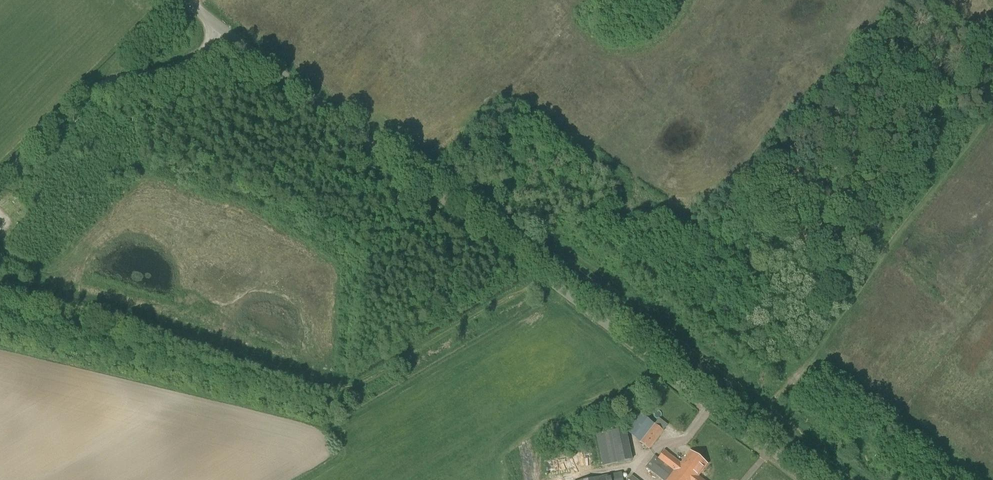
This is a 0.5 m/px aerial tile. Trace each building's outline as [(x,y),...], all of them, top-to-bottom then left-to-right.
[(650,449),(664,430),(641,413),(627,431),(650,449)] [(603,466),(632,460),(626,429),(596,435),(603,466)] [(665,450),(658,458),(655,456),(646,467),(664,479),(703,479),(698,476),(707,465),(690,452),(682,463),(665,450)]
